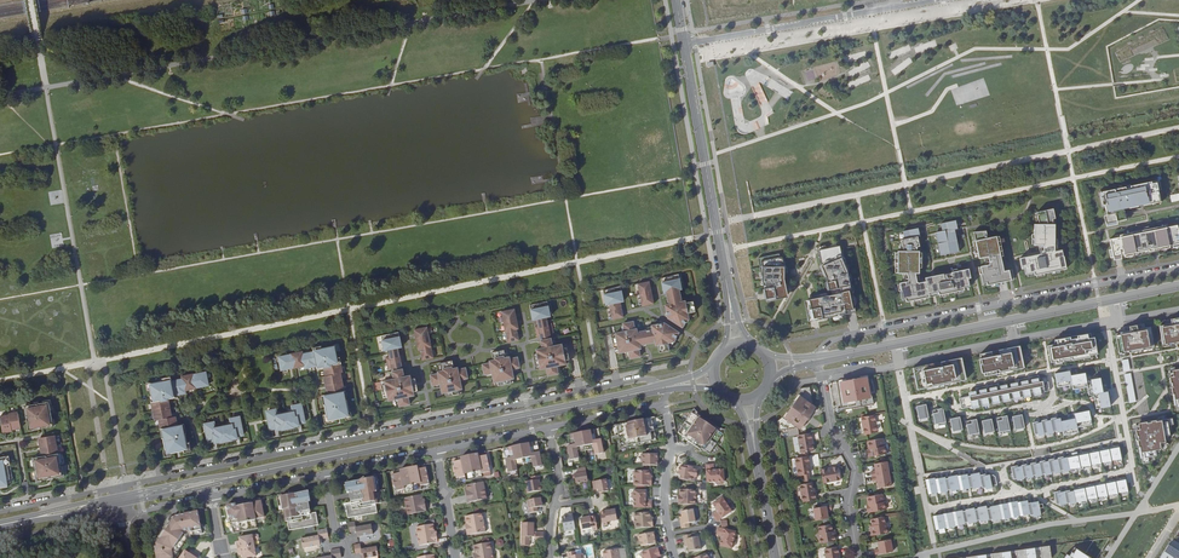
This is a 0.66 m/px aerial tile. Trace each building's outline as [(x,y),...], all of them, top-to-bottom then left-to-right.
[(1027,88),(1035,93),(1040,87),(1032,82),(1027,88)] [(763,88),(756,90),(760,103),(766,101),(763,88)] [(1013,105),(1003,111),(1008,118),(1018,112),(1013,105)] [(1105,205),(1107,204),(1111,223),(1128,219),(1125,208),(1131,206),(1132,208),(1140,206),(1140,204),(1145,203),(1145,205),(1158,202),(1157,200),(1162,199),(1159,182),(1154,183),(1153,181),(1133,185),(1133,187),(1127,188),(1127,186),(1104,191),(1105,196),(1103,196),(1105,205)] [(1178,201),(1178,193),(1170,195),(1172,202),(1178,201)] [(1037,248),(1045,248),(1047,256),(1022,261),(1024,271),(1027,271),(1028,277),(1037,275),(1037,277),(1069,271),(1065,252),(1058,253),(1057,227),(1054,227),(1054,221),(1057,221),(1055,211),(1039,215),(1041,227),(1036,227),(1037,248)] [(944,225),(945,233),(938,234),(943,257),(961,253),(957,231),(960,230),(958,222),(944,225)] [(1122,235),(1122,237),(1112,239),(1115,257),(1127,255),(1127,256),(1147,252),(1146,250),(1151,249),(1151,251),(1155,250),(1155,248),(1159,248),(1160,250),(1172,247),(1171,245),(1178,244),(1178,225),(1168,227),(1167,226),(1144,230),(1144,232),(1142,233),(1141,231),(1122,235)] [(919,231),(905,234),(907,241),(903,242),(906,254),(900,254),(901,276),(910,275),(911,284),(902,285),(904,293),(903,293),(905,303),(909,302),(909,304),(932,299),(932,297),(929,284),(921,285),(921,254),(918,254),(918,249),(921,249),(919,239),(921,239),(919,231)] [(988,233),(976,234),(982,261),(991,259),(992,267),(986,268),(987,273),(984,273),(983,273),(986,288),(1017,282),(1015,272),(1007,273),(1005,264),(1004,264),(999,239),(990,240),(988,233)] [(829,288),(834,286),(835,290),(836,293),(806,300),(811,322),(857,311),(842,249),(840,250),(839,246),(818,251),(822,267),(827,277),(828,282),(829,288)] [(780,253),(761,257),(763,266),(760,266),(766,293),(768,293),(769,298),(786,295),(784,285),(786,284),(785,279),(781,257),(780,253)] [(941,295),(942,297),(966,292),(966,290),(972,288),(970,280),(973,280),(971,271),(954,275),(955,279),(947,281),(946,276),(937,278),(941,295)] [(681,328),(688,319),(686,314),(689,313),(695,312),(692,301),(685,303),(684,301),(681,302),(678,290),(681,289),(678,275),(660,278),(663,293),(665,293),(667,299),(668,305),(665,305),(664,305),(666,312),(667,318),(681,328)] [(928,280),(929,284),(932,297),(941,295),(937,278),(928,280)] [(637,284),(642,306),(653,304),(648,281),(637,284)] [(834,286),(829,288),(828,282),(827,282),(829,292),(835,290),(834,286)] [(611,320),(623,318),(620,302),(623,301),(619,287),(602,290),(605,305),(608,304),(611,320)] [(530,305),(533,320),(537,319),(538,325),(540,336),(541,340),(543,348),(553,346),(551,338),(550,334),(548,324),(547,317),(550,316),(547,301),(530,305)] [(519,329),(515,309),(501,311),(508,343),(519,340),(517,329),(519,329)] [(1165,320),(1165,325),(1160,326),(1163,344),(1170,343),(1170,345),(1178,344),(1178,318),(1165,320)] [(667,343),(673,342),(678,333),(663,323),(657,325),(650,326),(651,327),(651,330),(645,331),(636,333),(635,329),(633,330),(632,322),(622,324),(622,326),(623,332),(621,332),(614,333),(615,337),(611,338),(613,350),(617,350),(618,352),(618,353),(627,351),(629,359),(639,357),(638,349),(639,349),(639,348),(639,346),(645,344),(654,342),(655,346),(656,345),(658,353),(668,351),(667,343)] [(1154,346),(1151,327),(1145,328),(1144,324),(1125,327),(1125,332),(1116,333),(1120,354),(1143,350),(1143,348),(1154,346)] [(427,327),(414,329),(418,349),(420,349),(423,360),(434,358),(427,327)] [(398,348),(402,347),(399,332),(381,336),(384,350),(388,350),(392,367),(392,371),(394,379),(404,377),(402,369),(402,365),(399,354),(398,348)] [(1058,344),(1048,345),(1051,362),(1056,361),(1056,363),(1064,362),(1063,360),(1072,358),(1072,360),(1090,357),(1090,355),(1098,354),(1095,337),(1092,338),(1091,333),(1057,339),(1058,344)] [(559,365),(566,364),(565,363),(565,360),(569,359),(567,347),(562,348),(562,344),(553,346),(543,348),(536,349),(537,353),(533,354),(535,366),(540,365),(540,368),(541,369),(546,368),(548,376),(558,374),(557,366),(559,365)] [(291,355),(278,357),(281,370),(293,367),(293,368),(304,366),(304,368),(315,366),(315,367),(320,366),(321,368),(323,367),(324,376),(322,377),(326,395),(323,396),(325,405),(323,405),(326,422),(337,419),(337,417),(340,416),(341,419),(350,417),(345,391),(343,391),(340,374),(342,373),(340,364),(339,364),(335,345),(312,350),(313,353),(302,355),(301,352),(290,355),(291,355)] [(1024,364),(1020,348),(1011,350),(1010,348),(999,350),(1000,354),(993,356),(992,351),(980,354),(982,363),(980,363),(982,373),(984,373),(996,370),(996,373),(1015,369),(1014,366),(1024,364)] [(513,379),(514,379),(513,372),(512,370),(518,368),(520,368),(518,358),(510,359),(510,358),(506,359),(505,353),(504,351),(492,354),(493,361),(490,362),(490,364),(483,365),(485,375),(487,375),(492,374),(493,376),(494,383),(495,383),(498,382),(499,386),(511,384),(511,380),(513,379)] [(923,368),(913,370),(917,386),(926,384),(927,387),(957,381),(956,378),(966,376),(963,360),(953,362),(952,359),(941,362),(942,366),(935,368),(934,363),(923,366),(923,368)] [(1121,361),(1124,372),(1131,370),(1128,359),(1121,361)] [(441,387),(442,394),(443,394),(446,393),(447,397),(459,395),(459,390),(461,390),(462,390),(461,383),(460,380),(468,379),(466,368),(458,370),(458,369),(454,369),(453,362),(440,364),(441,366),(442,372),(439,372),(438,373),(438,374),(431,376),(433,386),(435,386),(441,385),(441,387)] [(1173,370),(1174,376),(1170,377),(1175,406),(1176,406),(1177,411),(1178,411),(1178,369),(1173,370)] [(1096,409),(1110,407),(1108,391),(1103,392),(1101,378),(1087,380),(1086,373),(1071,375),(1070,370),(1055,373),(1058,387),(1072,384),(1073,389),(1088,387),(1089,395),(1094,394),(1096,409)] [(171,379),(149,384),(153,402),(151,403),(155,421),(159,420),(161,429),(166,454),(177,452),(176,450),(180,449),(180,451),(190,449),(186,433),(184,433),(182,424),(178,425),(176,416),(172,417),(169,399),(171,399),(170,397),(175,395),(186,393),(185,390),(196,388),(196,387),(208,385),(205,372),(193,375),(182,377),(183,380),(172,382),(171,379)] [(1131,373),(1124,374),(1130,403),(1137,402),(1131,373)] [(389,399),(389,400),(398,399),(399,405),(400,406),(410,404),(408,397),(414,395),(414,394),(413,391),(418,390),(415,378),(411,379),(410,375),(404,377),(394,379),(385,380),(385,382),(386,384),(381,385),(384,397),(388,396),(389,399)] [(874,405),(869,377),(837,383),(842,411),(874,405)] [(1049,380),(959,398),(961,408),(1051,391),(1049,380)] [(815,413),(810,387),(800,389),(798,396),(796,400),(794,403),(791,409),(788,412),(782,418),(778,421),(779,431),(787,429),(788,438),(798,436),(799,436),(798,429),(800,427),(805,426),(815,413)] [(44,398),(21,402),(27,431),(37,429),(36,427),(40,426),(40,428),(50,426),(44,398)] [(267,412),(271,430),(275,429),(274,422),(276,422),(277,430),(282,429),(283,431),(289,430),(295,428),(294,426),(299,425),(299,424),(297,417),(299,417),(301,423),(305,422),(301,405),(293,407),(293,411),(277,415),(276,410),(267,412)] [(925,405),(916,407),(918,416),(920,415),(921,420),(928,419),(925,405)] [(942,409),(932,411),(934,425),(938,425),(938,427),(945,426),(942,409)] [(1077,427),(1092,425),(1089,410),(1074,413),(1075,418),(1061,420),(1062,430),(1063,434),(1078,432),(1077,427)] [(13,430),(18,429),(18,428),(15,414),(11,414),(11,413),(6,414),(7,417),(9,429),(12,429),(13,430)] [(701,417),(700,418),(691,413),(678,433),(686,438),(685,439),(701,450),(701,449),(709,454),(723,434),(715,429),(716,428),(701,417)] [(877,433),(875,415),(861,417),(862,423),(864,423),(865,427),(863,428),(864,435),(877,433)] [(9,432),(9,431),(9,429),(7,417),(2,417),(2,416),(0,416),(0,432),(3,432),(4,433),(9,432)] [(959,416),(949,418),(951,426),(953,426),(954,430),(961,429),(959,416)] [(1062,430),(1061,420),(1060,417),(1056,418),(1056,416),(1051,417),(1051,418),(1047,419),(1047,418),(1041,419),(1042,420),(1038,421),(1038,419),(1032,420),(1034,432),(1038,432),(1038,434),(1044,433),(1043,431),(1047,430),(1047,432),(1053,431),(1053,429),(1056,429),(1056,431),(1062,430)] [(206,425),(210,442),(214,441),(213,435),(215,435),(216,442),(221,441),(222,443),(228,442),(234,441),(233,439),(238,438),(238,436),(237,430),(238,430),(240,436),(244,435),(240,417),(232,419),(233,424),(216,427),(215,423),(206,425)] [(1006,417),(996,419),(998,433),(1002,433),(1002,435),(1008,434),(1006,417)] [(1022,417),(1011,418),(1013,427),(1015,427),(1015,432),(1024,430),(1022,417)] [(652,418),(616,425),(621,447),(626,446),(627,448),(651,443),(650,441),(656,440),(652,418)] [(1167,418),(1139,423),(1140,429),(1136,430),(1141,459),(1142,459),(1143,464),(1150,463),(1149,458),(1157,456),(1156,450),(1161,448),(1165,451),(1169,444),(1166,442),(1165,436),(1170,435),(1169,426),(1174,425),(1173,419),(1168,419),(1167,418)] [(975,419),(965,421),(967,434),(971,434),(971,436),(978,434),(975,419)] [(991,420),(981,421),(982,430),(985,429),(985,434),(993,433),(991,420)] [(275,429),(276,433),(289,430),(283,431),(282,429),(277,430),(277,428),(276,422),(274,422),(275,429)] [(185,424),(182,424),(184,433),(186,433),(190,449),(187,433),(185,424)] [(599,429),(565,436),(570,461),(579,459),(578,454),(594,451),(595,455),(604,454),(599,429)] [(811,433),(799,436),(798,436),(801,453),(814,451),(813,445),(811,445),(810,441),(812,441),(811,433)] [(38,442),(39,448),(40,447),(54,444),(53,440),(55,440),(54,435),(38,438),(39,442),(38,442)] [(214,441),(215,445),(228,443),(228,442),(222,443),(221,441),(216,442),(216,441),(215,435),(213,435),(214,441)] [(884,446),(883,439),(867,442),(869,450),(870,449),(870,452),(867,452),(868,458),(887,454),(886,446),(884,446)] [(542,466),(537,442),(504,449),(509,473),(517,471),(516,467),(532,463),(533,468),(542,466)] [(40,451),(41,457),(56,453),(55,449),(57,449),(56,444),(54,444),(40,447),(41,451),(40,451)] [(1116,462),(1121,461),(1118,445),(1112,446),(1113,448),(1108,449),(1108,447),(1102,449),(1103,451),(1098,452),(1097,450),(1092,451),(1092,453),(1088,454),(1087,452),(1082,453),(1082,455),(1077,456),(1077,454),(1071,455),(1072,457),(1067,458),(1063,459),(1063,458),(1058,459),(1058,460),(1054,461),(1054,460),(1049,461),(1049,462),(1045,463),(1045,462),(1039,463),(1040,464),(1036,465),(1036,464),(1030,465),(1031,466),(1027,467),(1027,465),(1021,467),(1022,468),(1018,469),(1018,467),(1012,469),(1015,481),(1018,480),(1018,482),(1024,481),(1024,479),(1027,478),(1028,480),(1033,479),(1033,477),(1036,476),(1037,478),(1042,477),(1042,475),(1045,474),(1046,476),(1052,475),(1051,473),(1054,472),(1055,474),(1061,473),(1060,471),(1064,470),(1064,472),(1070,471),(1070,470),(1074,469),(1075,471),(1080,470),(1080,468),(1085,467),(1085,469),(1090,467),(1090,466),(1095,464),(1095,466),(1101,465),(1100,463),(1105,462),(1106,464),(1111,463),(1111,461),(1115,460),(1116,462)] [(41,457),(33,458),(38,481),(62,476),(58,453),(56,453),(41,457)] [(477,454),(454,459),(454,462),(453,463),(456,479),(465,477),(466,482),(482,478),(491,476),(490,472),(486,456),(485,456),(478,458),(477,454)] [(657,454),(641,454),(641,461),(643,461),(643,466),(657,466),(658,460),(656,460),(656,459),(658,459),(657,454)] [(8,487),(7,483),(6,480),(10,479),(7,466),(10,465),(8,456),(0,458),(0,489),(8,487)] [(809,457),(795,459),(798,477),(809,474),(808,464),(810,464),(809,457)] [(889,474),(887,462),(875,464),(876,472),(871,473),(872,477),(889,474)] [(706,465),(707,483),(715,482),(717,484),(721,484),(723,482),(724,482),(723,469),(716,470),(714,470),(714,469),(713,464),(706,465)] [(424,465),(400,470),(401,474),(394,475),(392,475),(396,492),(404,490),(405,494),(422,491),(421,486),(429,485),(426,468),(424,469),(424,465)] [(693,467),(687,466),(687,468),(684,468),(679,467),(678,475),(680,475),(679,479),(694,482),(695,477),(697,477),(698,470),(692,469),(693,467)] [(820,469),(822,477),(823,483),(840,480),(838,467),(830,467),(831,470),(827,471),(826,468),(820,469)] [(585,468),(577,469),(578,473),(574,474),(575,483),(587,481),(585,468)] [(651,471),(634,471),(634,486),(652,486),(652,478),(649,478),(649,477),(651,477),(651,476),(651,471)] [(930,479),(925,480),(928,493),(931,492),(931,494),(937,493),(937,492),(940,491),(940,493),(947,491),(947,490),(950,489),(950,491),(959,489),(962,488),(962,489),(970,488),(969,488),(972,487),(973,489),(982,487),(982,488),(985,487),(985,489),(992,488),(991,486),(996,485),(995,479),(993,480),(992,475),(989,475),(989,474),(984,475),(984,474),(979,475),(979,472),(970,474),(970,475),(967,476),(967,475),(963,476),(963,475),(957,476),(957,475),(948,477),(948,478),(945,479),(945,478),(941,479),(941,478),(934,479),(931,480),(930,479)] [(891,486),(889,474),(872,477),(872,482),(877,481),(879,488),(891,486)] [(541,484),(539,476),(531,477),(532,481),(525,482),(527,494),(541,491),(540,485),(541,484)] [(1060,491),(1054,492),(1056,504),(1059,503),(1060,505),(1070,503),(1070,504),(1077,504),(1077,502),(1082,501),(1082,503),(1087,502),(1087,500),(1092,499),(1092,501),(1097,500),(1097,498),(1102,497),(1103,498),(1108,497),(1107,495),(1112,494),(1112,496),(1118,495),(1117,493),(1122,492),(1123,494),(1128,493),(1125,477),(1119,479),(1120,481),(1115,482),(1115,480),(1109,481),(1110,483),(1105,484),(1104,482),(1099,483),(1100,485),(1095,486),(1094,484),(1089,485),(1090,487),(1084,488),(1084,486),(1079,487),(1080,489),(1074,490),(1070,491),(1070,490),(1061,492),(1060,491)] [(369,505),(378,504),(373,478),(345,484),(347,493),(349,493),(350,501),(351,505),(352,509),(369,505)] [(606,479),(592,482),(594,490),(598,489),(599,493),(608,491),(606,479)] [(487,499),(483,482),(466,486),(467,491),(468,491),(468,494),(466,495),(468,503),(487,499)] [(799,485),(803,502),(816,500),(815,492),(813,493),(810,483),(799,485)] [(646,490),(634,490),(634,492),(632,494),(632,497),(633,499),(634,508),(652,508),(652,500),(647,500),(646,500),(646,497),(646,490)] [(678,504),(696,505),(696,490),(679,490),(679,495),(681,495),(681,497),(678,497),(678,504)] [(310,514),(310,510),(308,502),(310,502),(308,491),(281,497),(285,522),(293,521),(311,518),(310,514)] [(884,502),(883,494),(867,497),(868,506),(869,505),(870,508),(867,508),(868,513),(887,509),(885,502),(884,502)] [(422,495),(404,499),(408,515),(426,512),(425,504),(423,504),(422,501),(423,500),(422,495)] [(723,498),(722,497),(712,504),(716,510),(718,512),(716,513),(713,515),(717,522),(732,511),(727,504),(728,502),(725,499),(723,498)] [(542,507),(541,498),(527,501),(530,513),(538,512),(537,508),(542,507)] [(260,499),(227,506),(230,526),(232,526),(233,535),(255,530),(253,521),(264,519),(260,499)] [(932,516),(935,528),(938,528),(939,529),(946,528),(945,527),(948,526),(949,528),(955,527),(954,524),(957,523),(957,525),(964,523),(964,522),(967,521),(967,523),(976,521),(976,520),(979,519),(979,521),(991,519),(991,520),(1000,518),(1000,517),(1003,516),(1005,520),(1011,519),(1010,517),(1014,517),(1014,518),(1020,517),(1020,515),(1023,515),(1023,516),(1030,514),(1031,516),(1034,515),(1034,517),(1041,515),(1040,508),(1044,508),(1043,504),(1039,504),(1038,502),(1034,503),(1034,502),(1027,504),(1027,503),(1023,503),(1023,502),(1016,503),(1012,504),(1012,503),(1007,504),(1007,505),(1003,506),(1003,504),(989,507),(990,508),(986,509),(986,507),(986,506),(977,507),(977,509),(974,509),(974,508),(965,509),(965,511),(962,511),(958,512),(958,511),(952,512),(952,513),(948,514),(948,513),(943,514),(943,515),(939,516),(939,515),(932,516)] [(371,514),(369,505),(352,509),(351,505),(346,506),(348,518),(371,514)] [(814,508),(816,521),(829,518),(827,511),(832,511),(831,506),(814,508)] [(615,509),(600,512),(603,526),(608,525),(607,522),(617,520),(615,509)] [(681,528),(689,527),(689,523),(695,522),(693,509),(681,512),(682,517),(682,520),(680,521),(681,528)] [(198,512),(169,518),(168,522),(169,522),(157,540),(156,539),(156,540),(153,542),(156,557),(174,557),(176,555),(188,537),(193,536),(202,535),(198,512)] [(651,512),(634,514),(635,529),(653,527),(652,520),(652,519),(650,520),(650,518),(651,518),(651,512)] [(316,513),(310,514),(311,518),(293,521),(295,530),(318,526),(316,513)] [(466,528),(467,536),(485,532),(482,514),(465,517),(466,526),(468,525),(468,527),(466,528)] [(575,530),(572,514),(567,515),(568,516),(561,517),(564,532),(575,530)] [(597,530),(595,516),(580,519),(582,530),(592,528),(592,531),(597,530)] [(886,528),(884,517),(871,519),(873,530),(871,531),(872,536),(889,533),(888,528),(886,528)] [(355,522),(348,523),(350,533),(356,532),(357,537),(373,535),(371,525),(356,528),(355,522)] [(534,523),(522,523),(521,546),(529,546),(529,537),(534,537),(534,533),(534,523)] [(435,533),(433,524),(416,528),(419,546),(438,543),(436,535),(434,535),(433,534),(435,533)] [(819,539),(819,544),(836,541),(836,535),(833,535),(832,524),(818,527),(820,538),(819,539)] [(736,532),(718,527),(716,535),(722,536),(722,539),(720,546),(732,549),(732,548),(734,546),(735,542),(734,540),(736,532)] [(328,539),(327,529),(318,531),(318,537),(301,540),(303,549),(320,546),(319,540),(328,539)] [(653,532),(637,535),(639,542),(640,542),(641,546),(656,544),(655,539),(653,539),(653,537),(654,537),(653,532)] [(543,541),(544,533),(536,533),(536,537),(535,541),(543,541)] [(698,537),(692,538),(691,534),(683,536),(685,543),(687,543),(688,547),(689,552),(701,549),(698,537)] [(236,545),(237,550),(254,547),(252,536),(239,538),(240,544),(236,545)] [(893,552),(891,540),(878,542),(879,549),(874,550),(875,555),(893,552)] [(474,557),(493,557),(490,543),(473,546),(475,555),(476,554),(476,556),(474,557)] [(377,547),(361,550),(360,544),(353,546),(355,555),(361,554),(362,557),(371,557),(378,557),(377,547)] [(1168,544),(1160,557),(1161,557),(1178,557),(1178,551),(1168,544)] [(1040,547),(1040,550),(1041,557),(1051,557),(1050,546),(1040,547)] [(237,550),(238,554),(241,553),(242,557),(251,557),(256,557),(254,547),(237,550)] [(1016,550),(1016,553),(1017,557),(1036,557),(1035,551),(1040,550),(1040,547),(1016,550)] [(641,553),(642,557),(660,557),(659,557),(658,557),(658,556),(660,555),(658,548),(641,553)] [(825,557),(837,557),(837,556),(839,555),(838,548),(824,550),(825,557)] [(1080,554),(1081,552),(1076,548),(1073,553),(1072,552),(1069,555),(1071,556),(1070,557),(1086,557),(1080,554)] [(340,549),(330,551),(331,556),(322,557),(341,557),(340,549)] [(618,549),(603,552),(603,556),(605,556),(605,557),(620,557),(618,549)]
